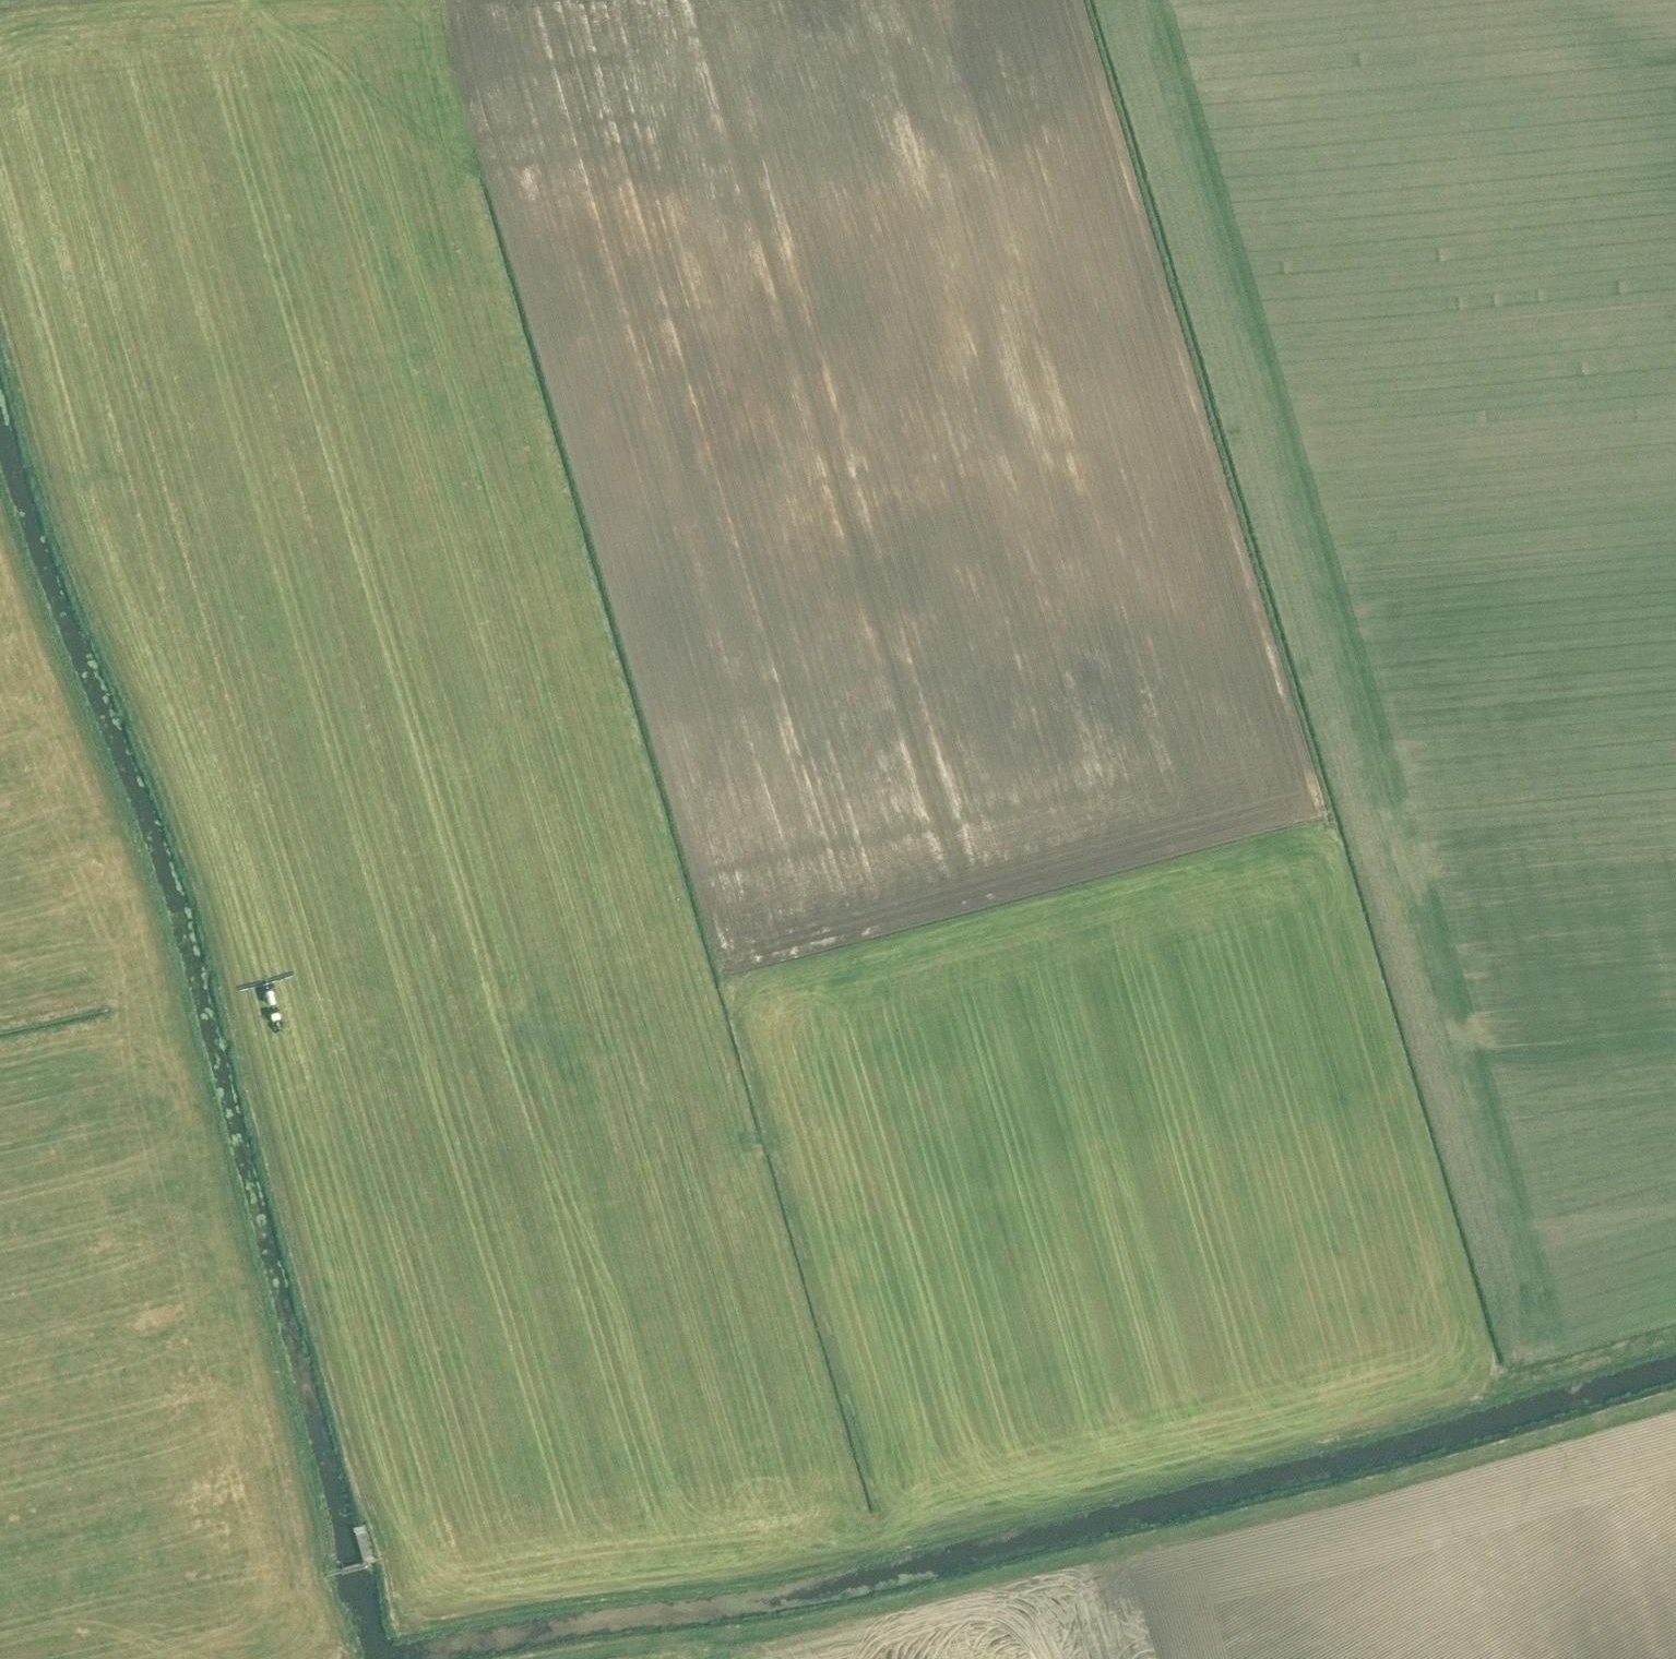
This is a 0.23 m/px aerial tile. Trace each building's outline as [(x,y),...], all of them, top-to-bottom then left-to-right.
[(371,1521),(359,1525),(369,1560),(381,1557),(371,1521)]
